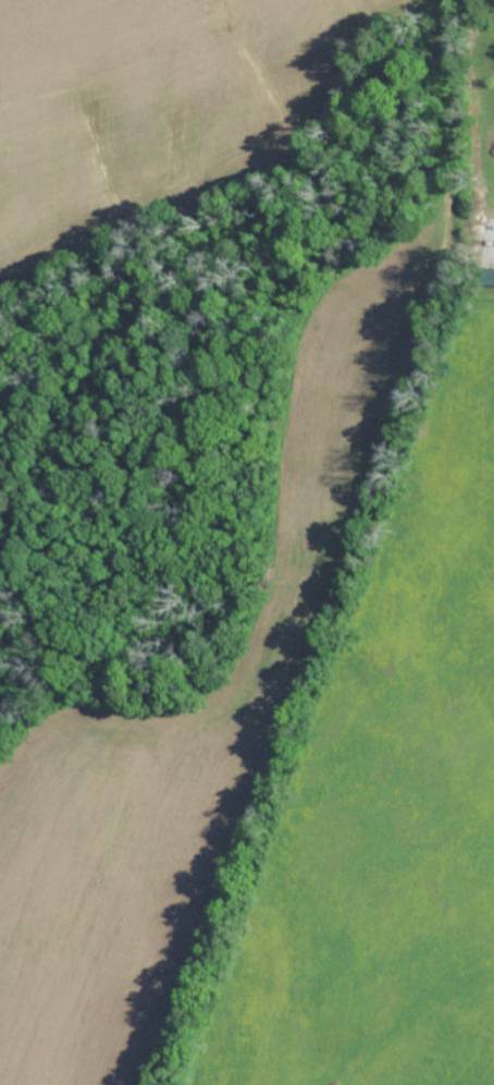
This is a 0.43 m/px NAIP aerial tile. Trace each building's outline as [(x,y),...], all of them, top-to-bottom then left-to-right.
[(493,286),(493,269),(482,268),(481,285),(493,286)]
